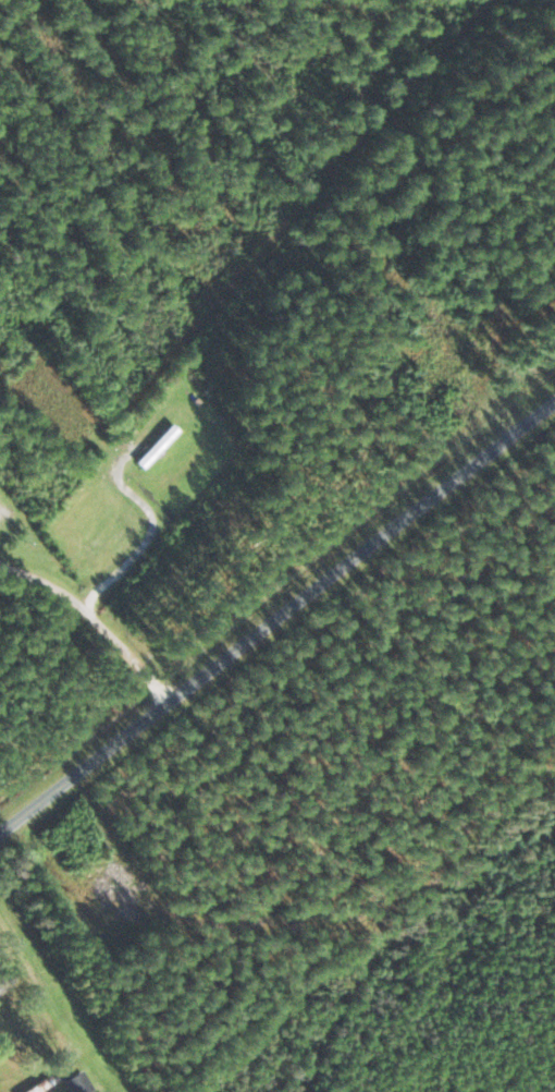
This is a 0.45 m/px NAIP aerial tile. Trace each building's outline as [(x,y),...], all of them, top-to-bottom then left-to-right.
[(92,1091),(82,1070),(64,1080),(70,1091),(90,1091),(92,1091)] [(61,1083),(55,1073),(23,1091),(46,1091),(61,1083)]
